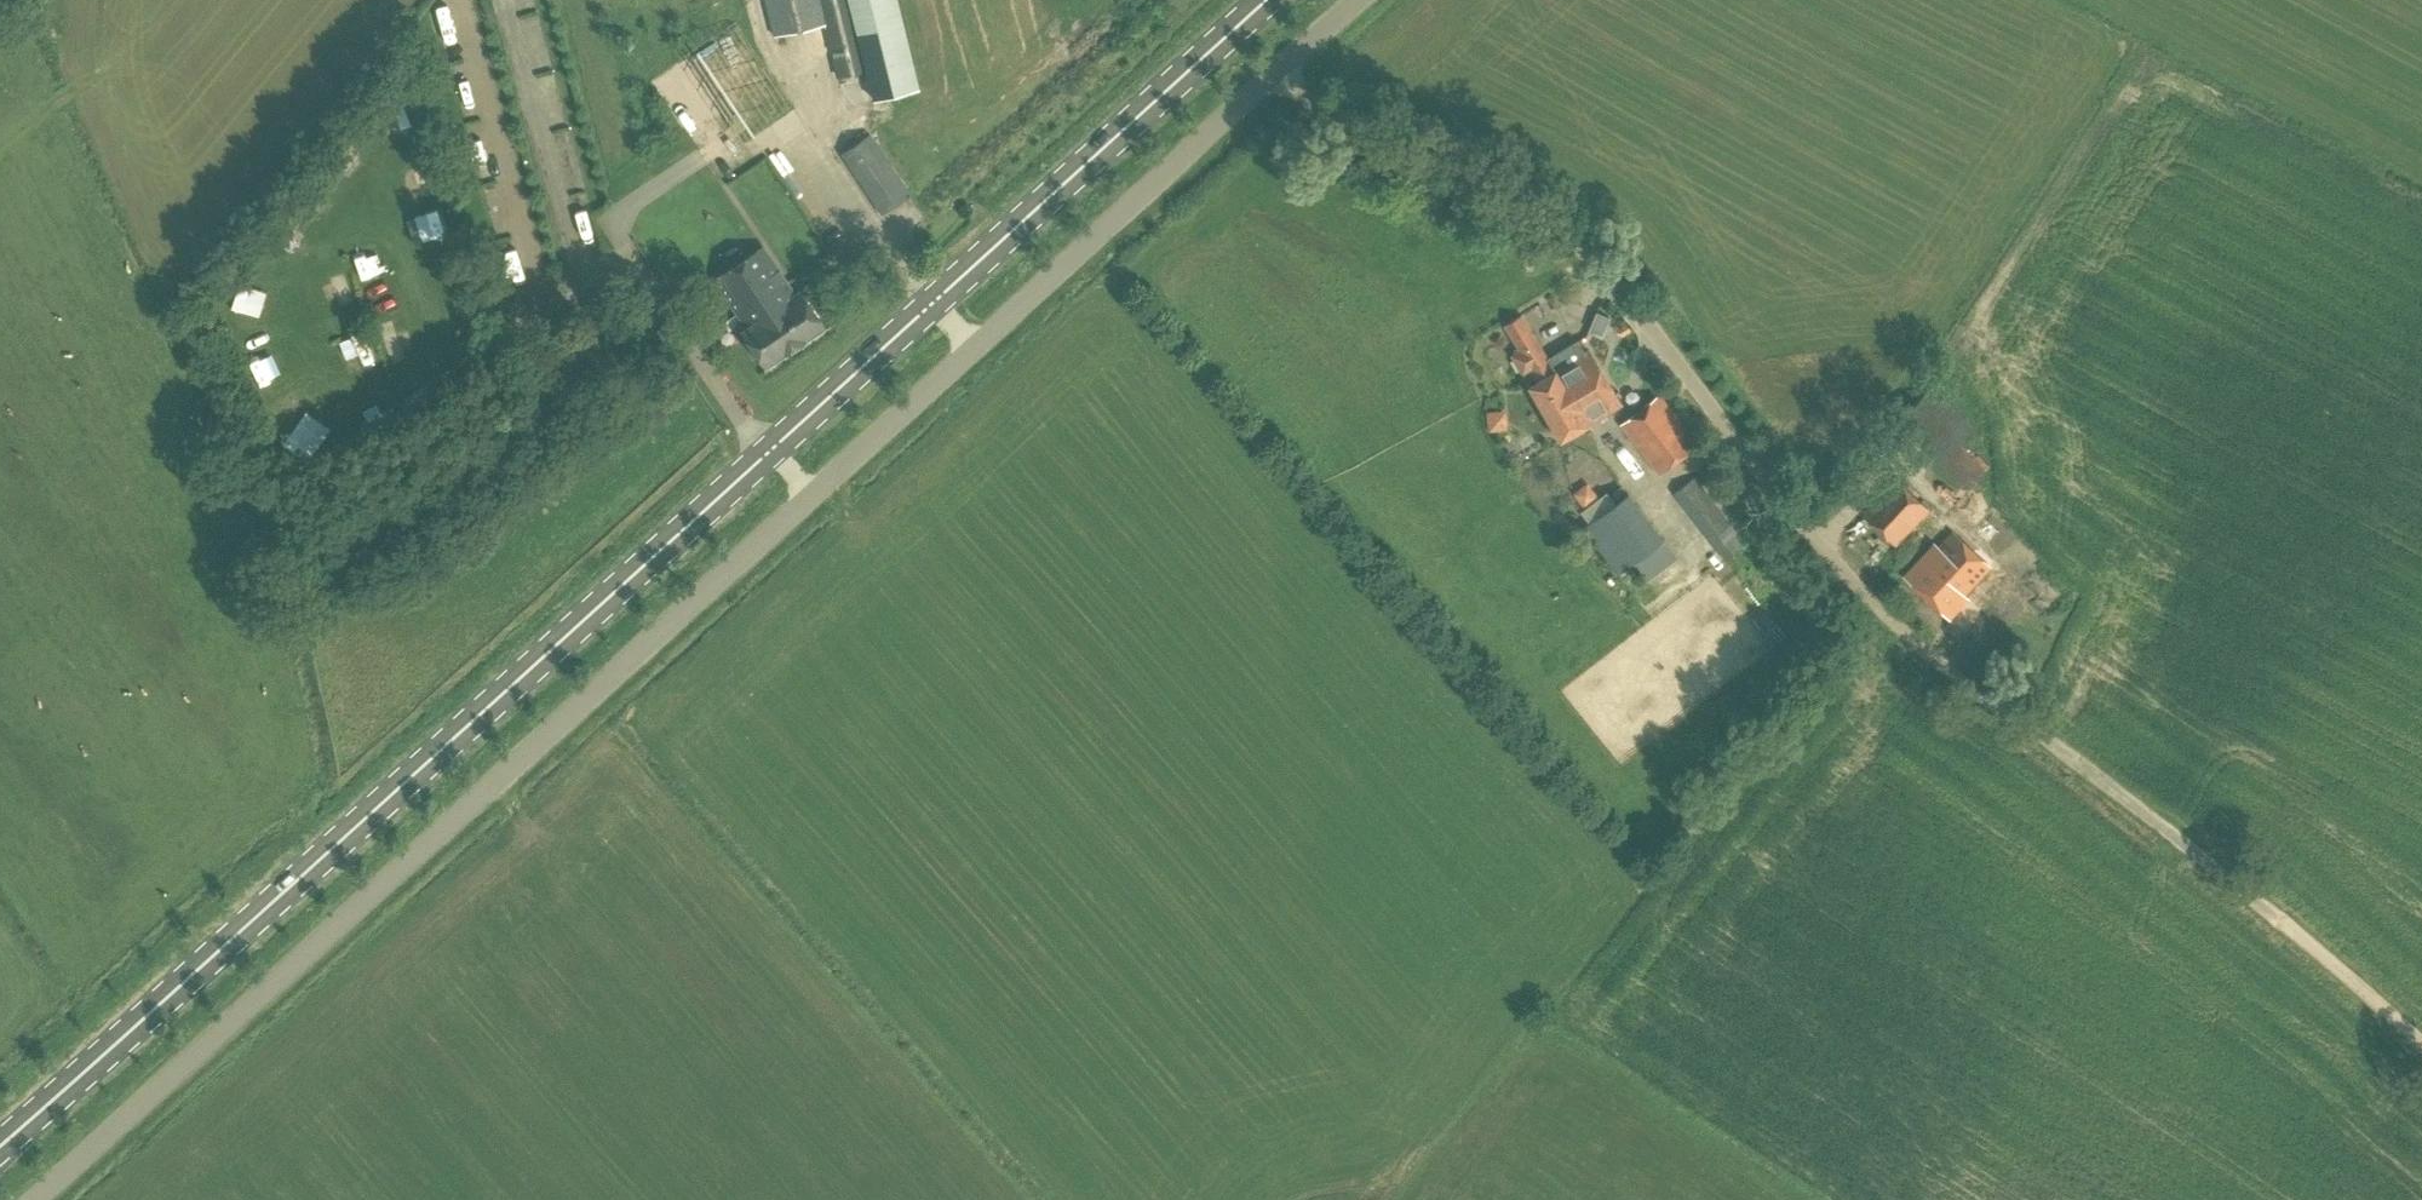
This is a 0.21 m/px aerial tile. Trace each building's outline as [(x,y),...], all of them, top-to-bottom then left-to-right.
[(776,37),(826,25),(839,76),(867,70),(875,100),(919,89),(916,73),(908,44),(898,0),(767,0),(776,37)] [(882,214),(910,195),(870,134),(842,153),(882,214)] [(764,247),(714,281),(746,328),(741,332),(765,366),(825,325),(802,292),(797,295),(764,247)] [(266,312),(270,285),(230,278),(225,305),(266,312)] [(1562,367),(1557,359),(1554,354),(1547,359),(1521,315),(1504,325),(1520,351),(1512,356),(1523,375),(1530,370),(1537,382),(1529,386),(1560,440),(1598,418),(1579,387),(1569,393),(1556,372),(1561,369),(1560,368),(1562,367)] [(1616,331),(1620,337),(1631,330),(1628,324),(1616,331)] [(1577,340),(1554,354),(1557,359),(1562,367),(1560,368),(1561,369),(1556,372),(1569,393),(1579,387),(1598,418),(1621,404),(1589,350),(1585,353),(1577,340)] [(1968,489),(1985,471),(1957,444),(1973,427),(1930,387),(1897,422),(1968,489)] [(1621,424),(1637,444),(1660,474),(1698,445),(1659,395),(1621,424)] [(1511,406),(1491,408),(1492,426),(1512,425),(1511,406)] [(289,439),(309,456),(335,427),(314,410),(289,439)] [(1724,561),(1745,543),(1695,476),(1672,493),(1724,561)] [(1895,546),(1929,510),(1895,478),(1862,514),(1895,546)] [(1627,495),(1621,487),(1610,495),(1606,491),(1580,512),(1588,524),(1581,529),(1618,575),(1634,563),(1647,581),(1678,558),(1664,539),(1629,493),(1627,495)] [(1990,567),(1952,532),(1929,556),(1925,552),(1904,575),(1949,618),(1979,587),(1988,577),(1984,573),(1990,567)] [(2003,587),(2009,602),(2023,596),(2017,581),(2003,587)]
